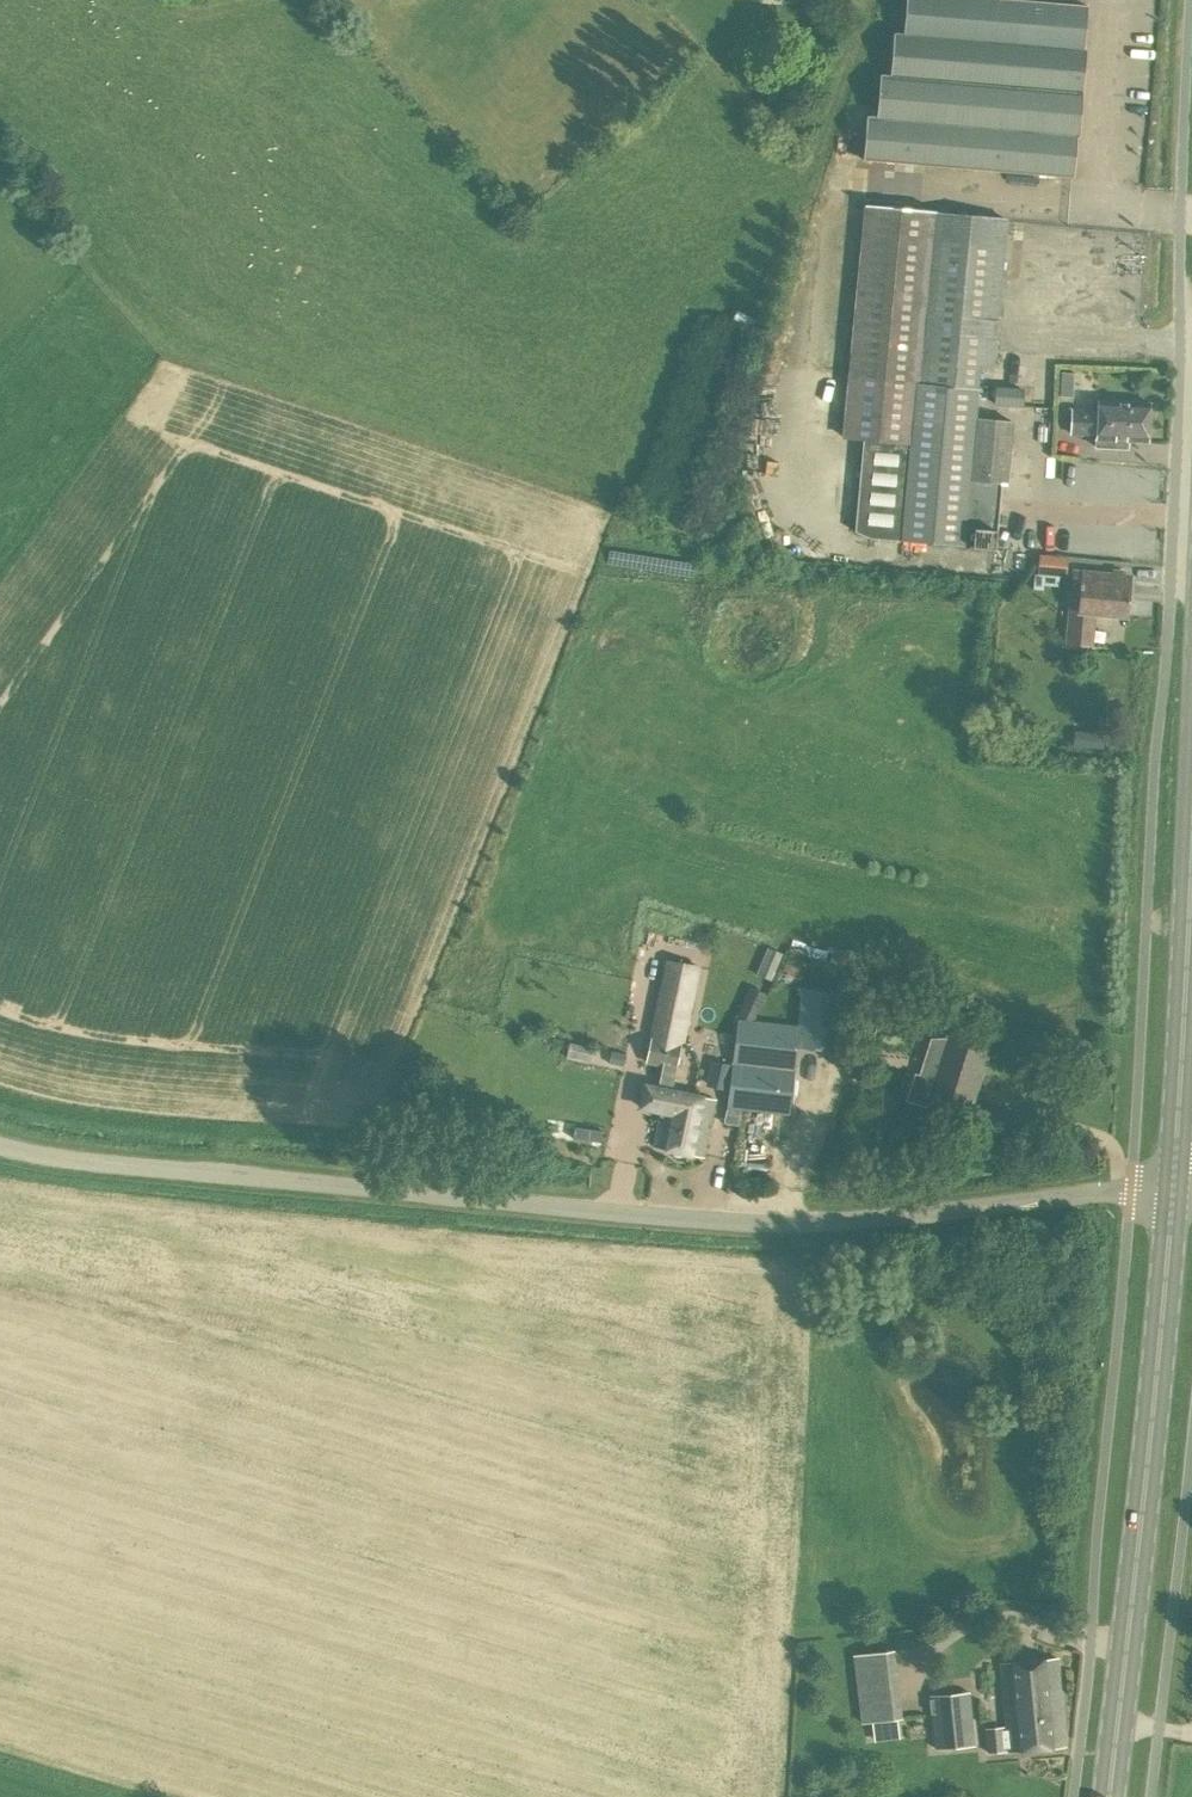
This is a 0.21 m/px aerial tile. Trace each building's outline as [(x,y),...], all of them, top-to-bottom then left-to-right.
[(1086,7),(1074,6),(1075,0),(1026,0),(1026,2),(1004,0),(906,0),(903,35),(893,34),(890,77),(879,76),(876,120),(866,119),(863,159),(1072,177),(1075,136),(1076,136),(1086,7)] [(972,450),(976,411),(979,369),(990,370),(1002,243),(932,237),(934,213),(864,207),(842,437),(864,440),(855,530),(869,537),(995,549),(1004,453),(972,450)] [(1072,397),(1074,373),(1061,372),(1059,396),(1072,397)] [(1022,405),(1023,389),(996,387),(995,403),(1022,405)] [(1148,444),(1150,402),(1097,400),(1096,409),(1070,408),(1069,435),(1095,436),(1095,441),(1148,444)] [(1066,577),(1068,555),(1038,553),(1036,574),(1066,577)] [(1125,617),(1129,576),(1073,570),(1069,611),(1066,643),(1093,646),(1095,614),(1125,617)] [(1104,732),(1094,731),(1092,748),(1103,749),(1104,732)] [(768,947),(756,974),(771,981),(782,953),(768,947)] [(672,1090),(697,966),(667,960),(644,1066),(661,1070),(659,1084),(643,1081),(637,1109),(659,1114),(652,1145),(665,1148),(664,1151),(690,1156),(691,1153),(703,1155),(715,1100),(672,1090)] [(748,1021),(753,1021),(765,993),(749,985),(737,1014),(749,1019),(748,1021)] [(730,1075),(728,1090),(726,1107),(789,1114),(797,1048),(833,1052),(840,992),(801,988),(797,1026),(753,1021),(748,1021),(736,1019),(731,1062),(731,1064),(730,1075)] [(988,1050),(946,1037),(940,1057),(926,1052),(919,1076),(932,1081),(926,1102),(966,1119),(988,1050)] [(611,1050),(608,1063),(623,1066),(626,1053),(611,1050)] [(803,1083),(838,1084),(839,1056),(804,1055),(803,1083)] [(716,1074),(713,1087),(726,1090),(730,1075),(731,1064),(712,1059),(709,1072),(716,1074)] [(850,1085),(856,1085),(859,1079),(856,1074),(850,1073),(846,1079),(850,1085)] [(974,1112),(981,1137),(998,1132),(990,1108),(974,1112)] [(1065,1745),(1057,1658),(999,1664),(1005,1729),(1003,1729),(1003,1726),(984,1728),(987,1752),(1065,1745)] [(934,1749),(975,1745),(969,1691),(929,1695),(934,1749)]
